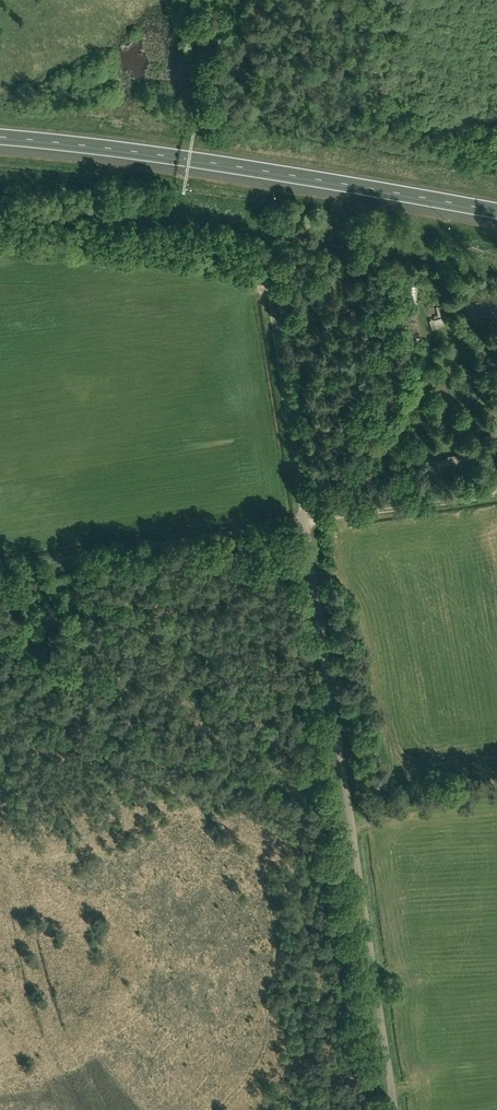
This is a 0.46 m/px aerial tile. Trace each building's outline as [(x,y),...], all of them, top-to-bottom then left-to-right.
[(475,468),(474,455),(447,457),(448,470),(475,468)]
